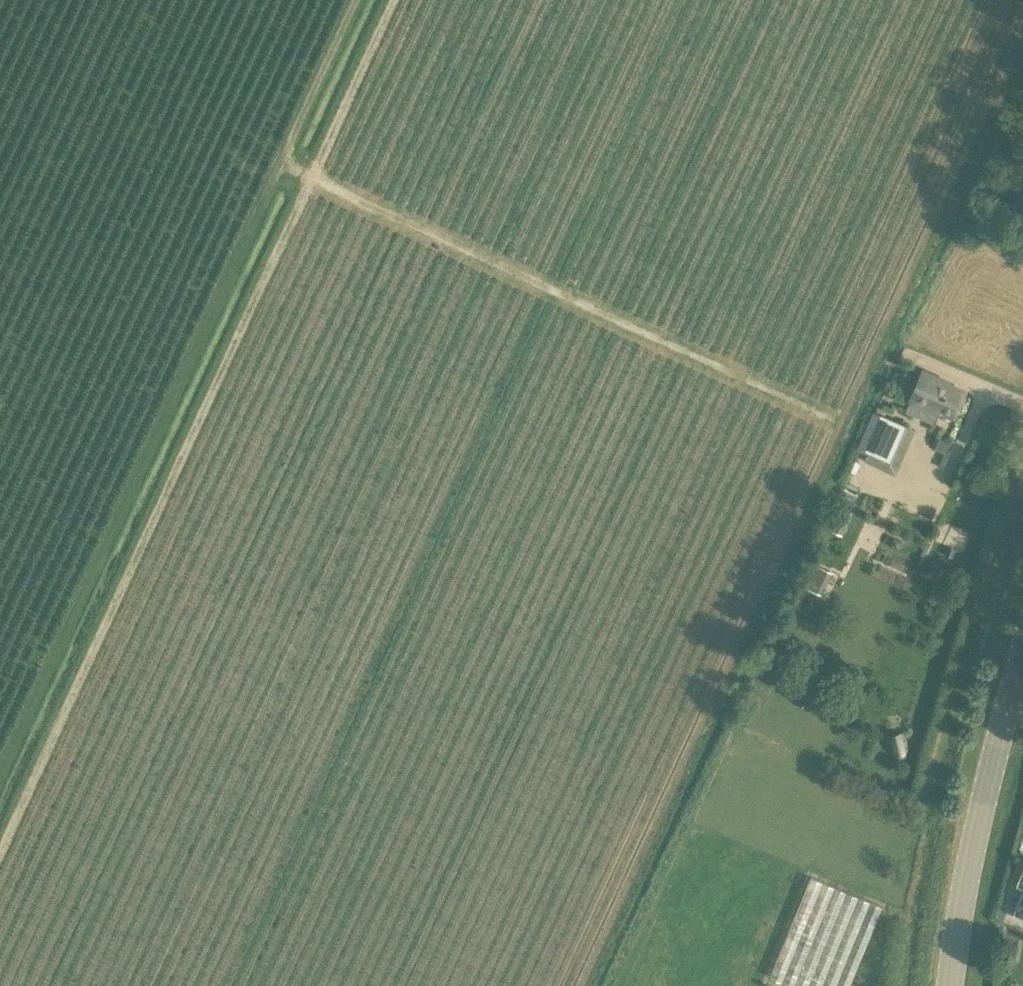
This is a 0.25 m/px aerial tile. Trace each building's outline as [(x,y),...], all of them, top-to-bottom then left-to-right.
[(923,373),(908,407),(930,416),(934,406),(955,414),(965,391),(923,373)] [(882,413),(865,452),(891,463),(908,424),(882,413)] [(939,436),(935,446),(948,452),(952,442),(939,436)] [(804,586),(819,593),(829,571),(814,564),(804,586)] [(770,977),(793,985),(850,985),(883,906),(811,877),(770,977)] [(1013,912),(1022,916),(1022,888),(1013,912)]
